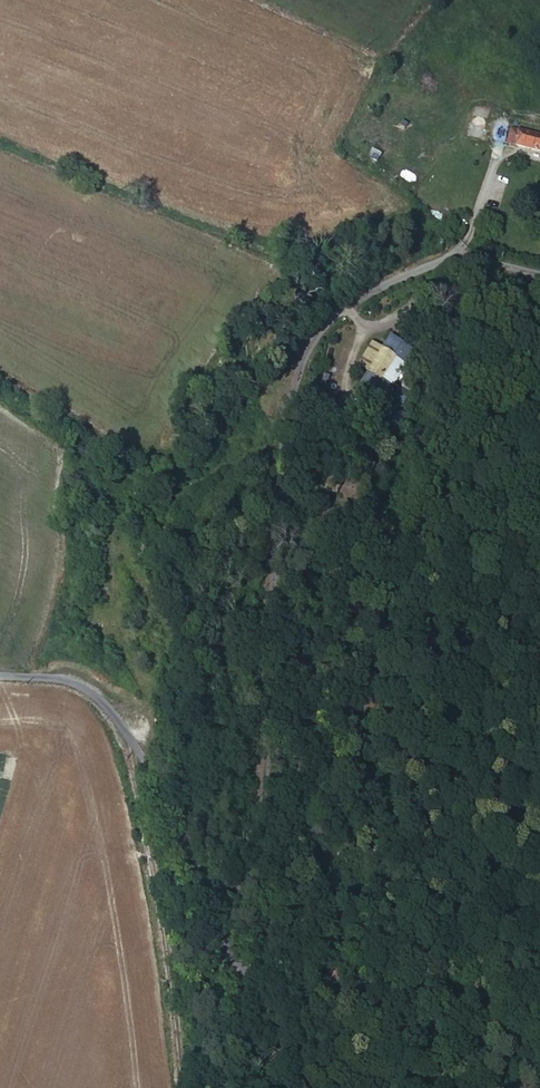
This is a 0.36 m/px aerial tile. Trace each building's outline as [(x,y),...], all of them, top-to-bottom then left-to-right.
[(539,152),(539,136),(513,129),(509,144),(539,152)] [(407,348),(386,336),(379,349),(366,373),(357,388),(381,401),(402,364),(400,363),(407,348)] [(356,367),(366,373),(379,349),(369,344),(356,367)] [(323,373),(321,381),(328,383),(329,375),(323,373)] [(400,391),(395,399),(401,403),(405,394),(400,391)] [(388,411),(381,423),(391,428),(398,416),(388,411)] [(380,428),(375,437),(387,444),(392,435),(380,428)]
